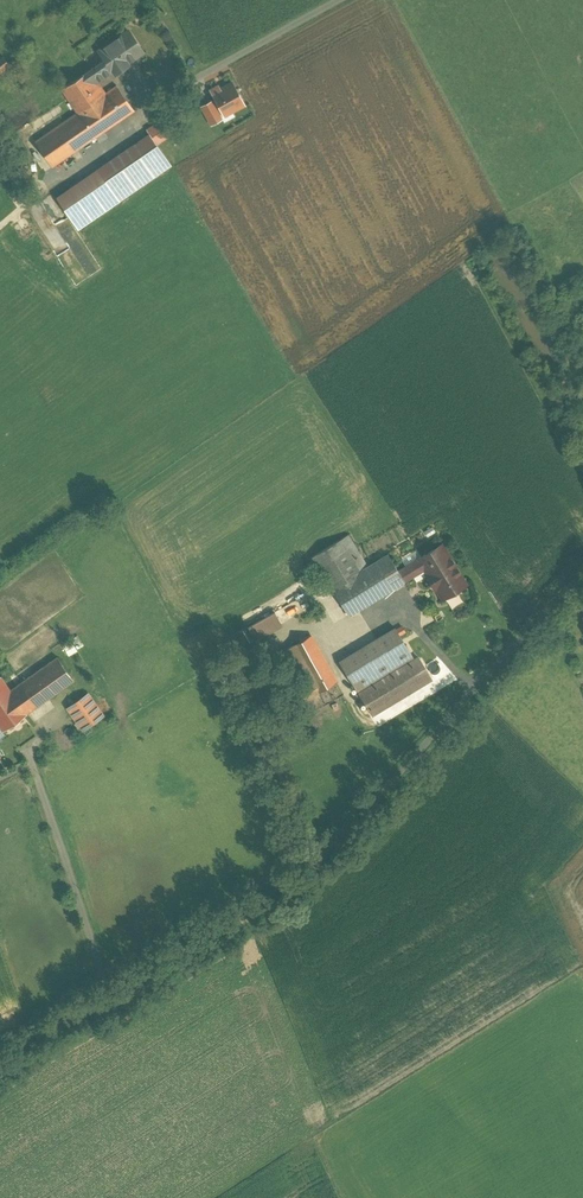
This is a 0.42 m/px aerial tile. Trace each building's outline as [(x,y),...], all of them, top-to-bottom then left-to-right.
[(90,71),(97,81),(112,70),(114,73),(143,52),(129,31),(99,51),(105,60),(90,71)] [(0,59),(0,72),(10,65),(3,56),(0,59)] [(61,90),(77,113),(35,141),(52,167),(96,137),(104,131),(134,111),(117,85),(105,93),(97,81),(90,71),(61,90)] [(219,86),(210,91),(215,100),(212,101),(220,114),(222,113),(223,115),(244,104),(233,83),(221,90),(219,86)] [(220,114),(212,101),(212,100),(202,106),(212,124),(222,118),(220,114)] [(147,130),(150,134),(58,197),(79,228),(171,165),(156,144),(168,136),(159,123),(147,130)] [(104,131),(96,137),(100,142),(108,137),(104,131)] [(19,168),(10,175),(19,187),(29,179),(19,168)] [(348,535),(313,556),(349,615),(405,581),(404,580),(424,568),(419,559),(398,571),(388,555),(367,567),(348,535)] [(436,588),(442,598),(466,584),(442,544),(418,558),(419,559),(424,568),(427,573),(426,574),(435,589),(436,588)] [(247,627),(237,633),(244,645),(254,639),(247,627)] [(395,628),(340,662),(358,692),(414,659),(395,628)] [(336,681),(311,635),(287,648),(307,686),(295,693),(301,702),(336,681)] [(2,731),(74,680),(57,657),(21,682),(10,690),(0,676),(0,677),(0,727),(2,731)] [(420,658),(360,694),(373,715),(433,680),(420,658)] [(104,715),(88,693),(68,708),(83,730),(104,715)]
